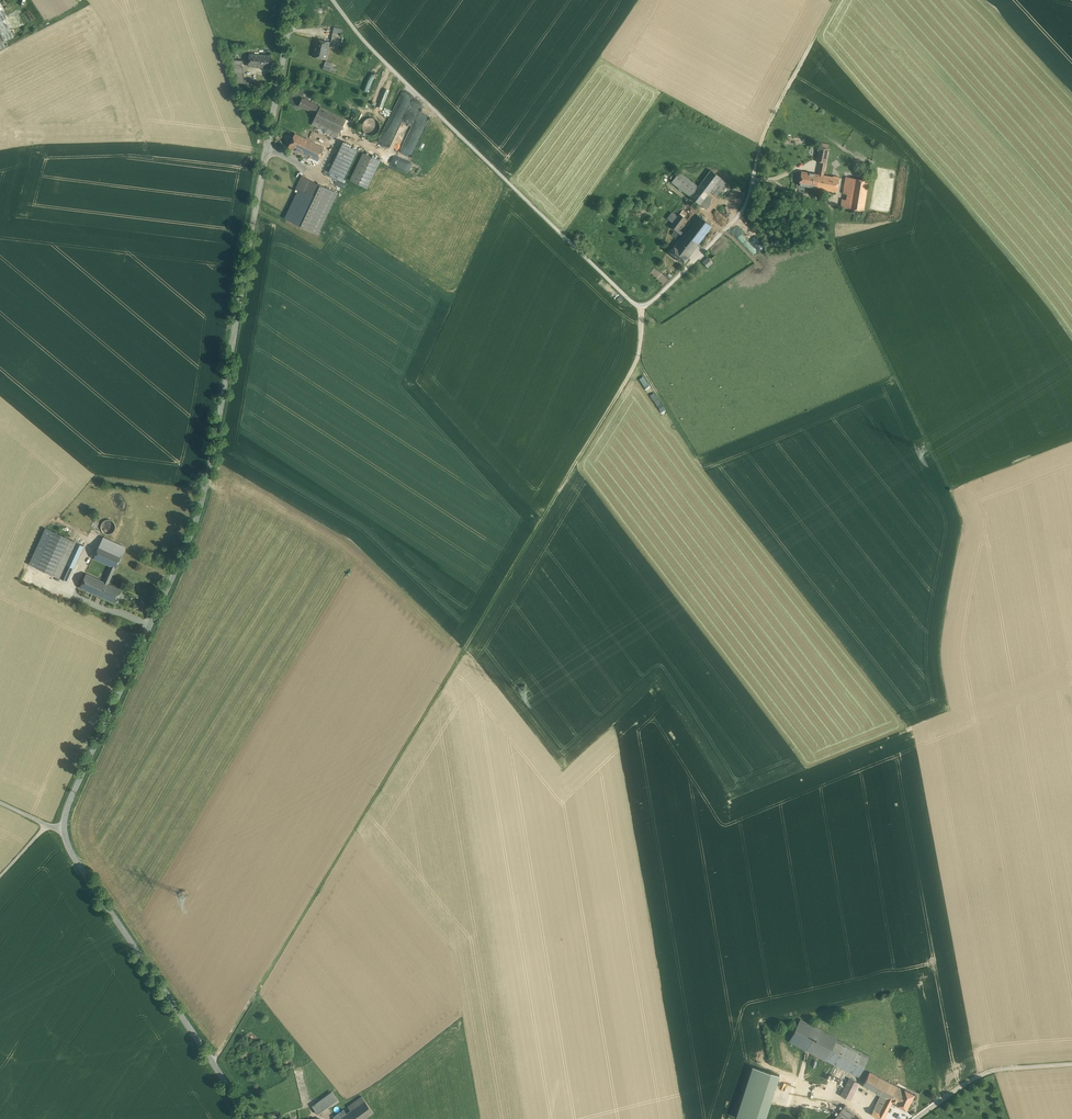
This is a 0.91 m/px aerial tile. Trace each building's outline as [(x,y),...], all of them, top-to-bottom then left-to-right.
[(0,9),(0,35),(3,42),(14,37),(0,9)] [(341,34),(333,33),(331,43),(336,43),(336,41),(340,41),(341,34)] [(330,42),(316,39),(312,56),(316,57),(316,58),(316,57),(326,59),(330,42)] [(336,43),(331,43),(331,47),(338,49),(340,41),(336,41),(336,43)] [(263,55),(250,54),(249,66),(262,67),(263,55)] [(271,56),(263,55),(262,67),(270,68),(271,56)] [(242,61),(231,60),(231,65),(238,83),(244,83),(244,82),(243,80),(242,65),(242,61)] [(378,68),(374,66),(364,90),(367,91),(378,68)] [(378,72),(369,90),(374,92),(382,74),(378,72)] [(381,112),(389,91),(384,89),(376,110),(381,112)] [(320,107),(302,98),(299,106),(316,114),(320,107)] [(346,119),(320,107),(316,114),(314,120),(340,133),(343,127),(346,119)] [(340,133),(314,120),(312,125),(338,137),(340,133)] [(323,143),(325,137),(311,132),(309,138),(323,143)] [(307,139),(295,133),(289,146),(301,152),(307,139)] [(308,140),(307,139),(301,152),(318,161),(324,147),(308,140)] [(341,142),(331,164),(340,169),(337,175),(343,178),(357,150),(341,142)] [(828,148),(819,147),(816,161),(821,162),(818,174),(823,175),(828,148)] [(363,153),(350,179),(367,187),(380,161),(363,153)] [(340,169),(331,164),(327,171),(337,175),(340,169)] [(690,196),(690,197),(700,204),(721,178),(711,170),(699,185),(690,196)] [(833,177),(823,175),(818,174),(801,171),(799,185),(816,188),(836,192),(839,177),(833,176),(833,177)] [(697,185),(679,172),(672,182),(690,196),(699,185),(698,185),(697,185)] [(302,176),(297,188),(299,189),(285,218),(304,226),(323,186),(302,176)] [(847,194),(851,195),(853,178),(846,177),(843,194),(847,194)] [(721,178),(700,204),(706,209),(719,192),(727,182),(721,178)] [(850,200),(848,208),(864,211),(869,180),(853,178),(851,195),(850,200)] [(304,226),(318,233),(337,193),(323,186),(304,226)] [(848,208),(850,200),(846,200),(842,199),(841,207),(848,208)] [(672,223),(670,226),(677,231),(679,229),(690,215),(683,209),(677,216),(672,223)] [(668,219),(672,223),(677,216),(673,212),(668,219)] [(683,236),(682,237),(695,247),(698,244),(712,225),(698,215),(684,233),(683,236)] [(739,224),(758,250),(762,247),(758,241),(759,240),(744,220),(739,224)] [(688,257),(695,247),(682,237),(674,247),(674,246),(670,252),(684,263),(688,257)] [(708,257),(703,262),(708,267),(713,262),(708,257)] [(46,528),(29,564),(37,567),(54,532),(46,528)] [(37,567),(37,568),(52,574),(69,539),(54,532),(37,567)] [(110,566),(116,568),(126,547),(103,537),(94,558),(110,566)] [(77,542),(69,539),(52,574),(60,578),(77,542)] [(77,542),(60,578),(67,581),(84,546),(77,542)] [(116,568),(110,566),(103,581),(109,584),(116,568)] [(109,584),(103,581),(86,574),(80,587),(101,597),(101,596),(115,602),(121,589),(109,584)] [(826,1060),(837,1039),(800,1020),(789,1041),(826,1060)] [(869,1056),(837,1039),(826,1060),(858,1076),(869,1056)] [(779,1075),(753,1066),(736,1117),(741,1118),(765,1118),(779,1075)] [(869,1071),(862,1085),(880,1095),(887,1098),(880,1113),(873,1109),(871,1114),(880,1118),(884,1118),(893,1101),(898,1104),(905,1090),(869,1071)] [(859,1083),(849,1078),(840,1095),(850,1100),(859,1083)] [(898,1104),(897,1104),(897,1105),(898,1105),(907,1110),(907,1109),(915,1094),(906,1089),(905,1089),(898,1104)] [(332,1091),(324,1097),(331,1106),(338,1100),(332,1091)] [(880,1095),(873,1109),(880,1113),(887,1098),(880,1095)] [(362,1096),(348,1106),(351,1110),(365,1100),(362,1096)] [(324,1097),(312,1106),(319,1114),(331,1106),(324,1097)] [(338,1118),(364,1118),(374,1112),(365,1100),(351,1110),(347,1113),(338,1118)] [(834,1118),(849,1118),(854,1112),(845,1105),(834,1118)] [(333,1117),(335,1118),(338,1118),(347,1113),(344,1109),(333,1117)]
